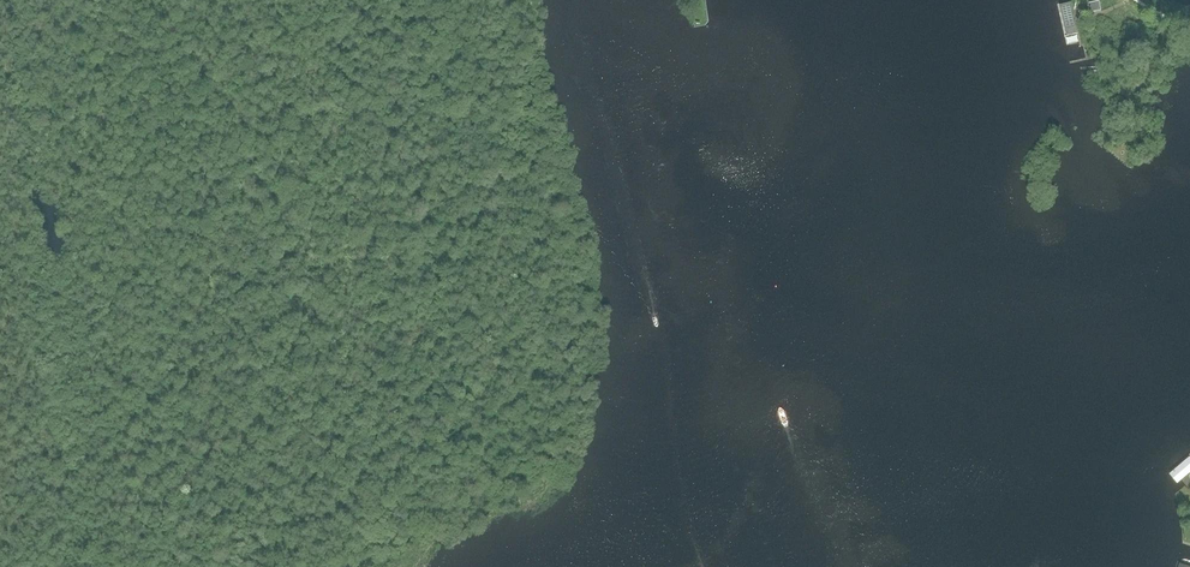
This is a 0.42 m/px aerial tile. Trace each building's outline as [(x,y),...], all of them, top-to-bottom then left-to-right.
[(1068,8),(1055,11),(1063,46),(1076,43),(1068,8)] [(1187,459),(1166,480),(1175,488),(1189,472),(1189,462),(1187,459)]
